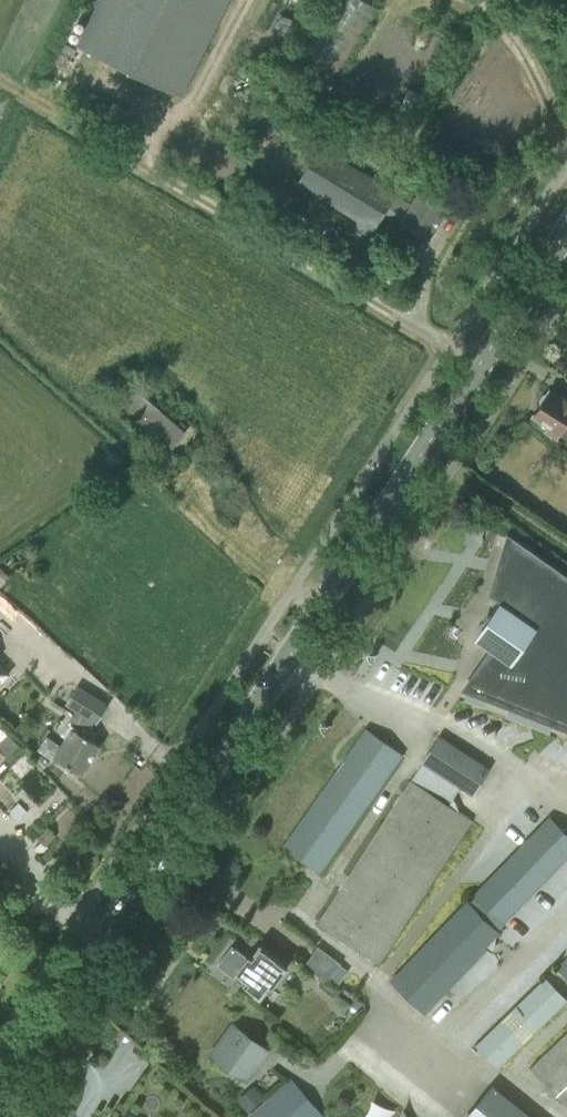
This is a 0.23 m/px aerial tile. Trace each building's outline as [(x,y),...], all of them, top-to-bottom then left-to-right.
[(182,97),(230,0),(100,0),(77,45),(182,97)] [(382,6),(373,0),(351,0),(318,44),(341,61),(382,6)] [(400,153),(341,118),(329,138),(389,172),(400,153)] [(422,187),(412,204),(322,150),(302,184),(359,218),(352,228),(368,238),(384,211),(428,238),(449,204),(422,187)] [(172,446),(185,431),(131,384),(118,399),(172,446)] [(566,418),(566,397),(563,394),(560,398),(549,390),(533,414),(550,426),(546,431),(566,445),(566,423),(564,421),(566,418)] [(467,687),(566,726),(566,574),(508,533),(506,535),(509,537),(492,595),(500,601),(474,638),(492,651),(467,687)] [(10,577),(0,567),(0,587),(10,577)] [(8,673),(0,664),(0,681),(8,673)] [(70,725),(51,754),(82,773),(100,744),(85,735),(95,720),(96,721),(107,704),(77,686),(67,702),(83,712),(74,727),(70,725)] [(401,754),(366,729),(284,846),(319,871),(401,754)] [(1,740),(1,748),(8,756),(19,745),(9,733),(1,740)] [(461,785),(473,793),(488,769),(440,737),(319,923),(378,962),(471,819),(448,804),(461,785)] [(549,818),(394,979),(425,1009),(499,932),(495,928),(566,853),(566,836),(549,818)] [(248,955),(247,956),(232,945),(218,965),(232,976),(236,971),(249,981),(246,986),(263,998),(286,967),(271,955),(271,954),(260,946),(252,957),(248,955)] [(347,971),(318,949),(307,964),(336,986),(347,971)] [(566,975),(566,954),(557,964),(566,975)] [(478,1044),(498,1065),(566,999),(546,978),(478,1044)] [(271,1050),(232,1021),(208,1053),(247,1082),(271,1050)] [(566,1103),(566,1033),(532,1068),(566,1103)] [(322,1116),(291,1080),(250,1115),(252,1116),(321,1116),(322,1116)] [(470,1116),(530,1116),(493,1088),(470,1116)] [(397,1105),(375,1097),(366,1116),(392,1116),(397,1105)]
